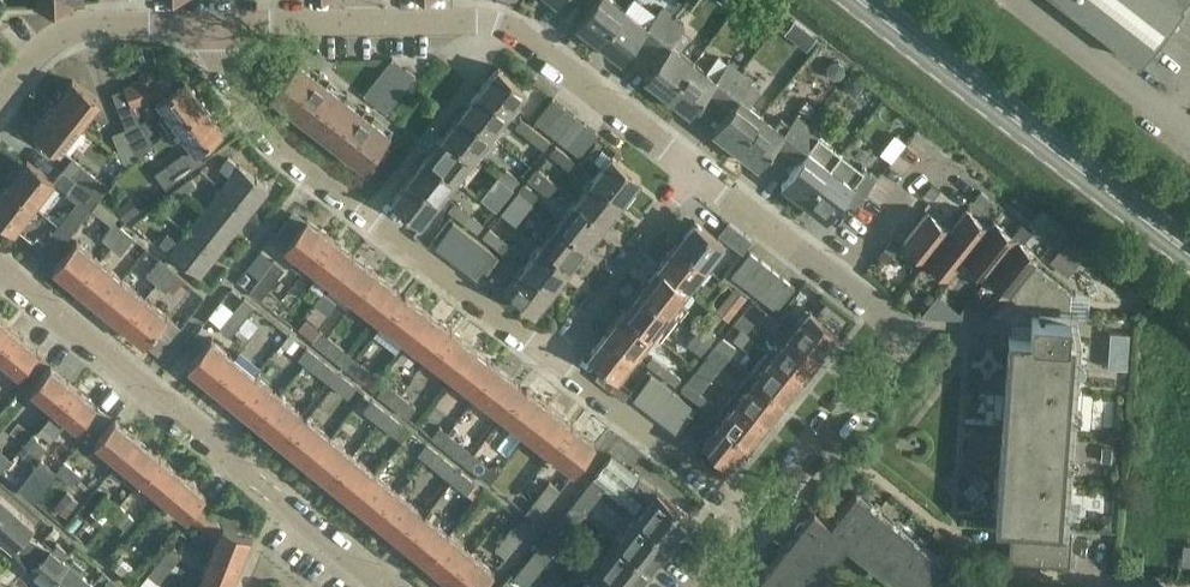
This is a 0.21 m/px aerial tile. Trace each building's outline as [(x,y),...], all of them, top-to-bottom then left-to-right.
[(625,7),(616,0),(587,0),(592,4),(576,26),(598,43),(625,7)] [(730,9),(737,0),(717,0),(730,9)] [(1187,0),(1059,0),(1139,62),(1187,0)] [(649,48),(672,18),(660,8),(648,25),(625,7),(598,43),(621,60),(637,40),(649,48)] [(772,11),(764,22),(771,28),(779,17),(772,11)] [(667,96),(694,60),(680,49),(688,39),(680,33),(685,28),(672,18),(649,48),(660,57),(644,78),(667,96)] [(794,41),(806,49),(815,36),(804,28),(794,41)] [(717,101),(741,71),(729,61),(727,63),(718,57),(707,71),(694,60),(667,96),(690,113),(706,93),(717,101)] [(382,72),(405,89),(414,77),(392,59),(382,72)] [(270,95),(288,109),(289,106),(290,99),(293,93),(297,88),(302,83),(307,79),(313,76),(318,75),(298,60),(270,95)] [(844,73),(843,66),(838,61),(831,62),(826,68),(827,75),(832,79),(839,79),(844,73)] [(480,89),(509,112),(527,90),(497,67),(480,89)] [(175,126),(203,105),(185,80),(175,87),(164,71),(153,75),(152,72),(148,70),(138,73),(135,78),(137,82),(123,86),(134,106),(150,100),(151,104),(157,102),(175,126)] [(735,148),(762,113),(749,103),(760,90),(751,83),(753,81),(741,71),(717,101),(729,110),(712,131),(735,148)] [(396,101),(405,89),(382,72),(373,83),(396,101)] [(289,106),(288,109),(293,113),(321,77),(318,75),(313,76),(307,79),(302,83),(297,88),(293,93),(290,99),(289,106)] [(781,75),(775,82),(782,87),(788,80),(781,75)] [(317,131),(344,95),(321,77),(293,113),(317,131)] [(53,105),(79,126),(99,101),(72,80),(53,105)] [(387,113),(396,101),(373,83),(364,95),(387,113)] [(491,135),(509,112),(480,89),(462,112),(491,135)] [(317,131),(340,149),(342,147),(364,118),(367,113),(344,96),(317,131)] [(549,133),(567,110),(552,99),(535,121),(549,133)] [(762,113),(735,148),(757,166),(774,145),(785,154),(809,123),(797,114),(794,117),(773,100),(762,113)] [(60,151),(79,126),(53,105),(33,130),(60,151)] [(203,105),(175,126),(194,152),(222,131),(203,105)] [(564,144),(582,122),(567,110),(549,133),(564,144)] [(473,157),(491,135),(462,112),(444,134),(473,157)] [(342,147),(340,149),(363,167),(391,132),(367,113),(364,118),(362,125),(359,131),(355,137),(351,141),(345,145),(342,147)] [(364,118),(342,147),(345,145),(351,141),(355,137),(359,131),(362,125),(364,118)] [(529,139),(535,130),(521,119),(514,127),(529,139)] [(145,120),(140,123),(147,134),(152,131),(145,120)] [(582,122),(564,144),(579,156),(597,133),(582,122)] [(122,163),(136,157),(154,145),(147,134),(140,123),(111,135),(122,163)] [(803,201),(839,154),(818,138),(821,133),(809,123),(785,154),(797,163),(781,184),(803,201)] [(535,130),(529,139),(543,150),(550,142),(535,130)] [(455,179),(473,157),(444,134),(426,156),(455,179)] [(563,166),(570,157),(555,146),(548,155),(563,166)] [(165,189),(197,166),(187,153),(183,152),(154,173),(165,189)] [(839,154),(803,201),(825,218),(842,198),(853,207),(877,176),(865,167),(862,171),(839,154)] [(594,178),(623,201),(641,178),(611,155),(594,178)] [(438,202),(455,179),(426,156),(408,178),(438,202)] [(570,157),(563,166),(577,177),(584,169),(570,157)] [(62,170),(76,180),(99,199),(108,188),(72,158),(62,170)] [(220,186),(251,211),(268,189),(238,165),(237,166),(227,158),(220,168),(229,175),(220,186)] [(7,185),(34,206),(54,181),(27,160),(7,185)] [(499,177),(513,188),(519,180),(505,169),(499,177)] [(549,197),(558,186),(536,169),(527,180),(549,197)] [(507,195),(513,188),(499,177),(493,184),(507,195)] [(179,186),(185,194),(196,186),(190,178),(179,186)] [(420,224),(438,202),(408,178),(391,201),(420,224)] [(605,223),(623,201),(594,178),(576,200),(605,223)] [(71,234),(99,199),(76,180),(66,192),(77,201),(58,224),(71,234)] [(490,184),(481,195),(496,207),(503,199),(505,196),(490,184)] [(518,191),(532,203),(538,195),(524,184),(518,191)] [(939,191),(931,184),(924,192),(932,199),(939,191)] [(34,206),(7,185),(0,194),(0,219),(14,231),(34,206)] [(175,201),(185,194),(179,186),(169,194),(175,201)] [(234,232),(251,211),(220,186),(203,208),(234,232)] [(526,210),(532,203),(518,191),(512,199),(526,210)] [(983,206),(989,198),(980,191),(974,200),(983,206)] [(124,218),(138,207),(130,195),(115,206),(124,218)] [(587,246),(605,223),(576,200),(558,223),(587,246)] [(462,222),(468,213),(454,202),(447,211),(462,222)] [(217,254),(234,232),(203,208),(186,229),(217,254)] [(1009,296),(1034,266),(1040,258),(1022,243),(1031,233),(1021,223),(1011,234),(994,220),(989,227),(966,208),(951,229),(928,211),(903,243),(949,279),(964,261),(1009,296)] [(468,213),(462,222),(477,233),(483,224),(468,213)] [(308,265),(329,237),(306,219),(284,247),(296,257),(290,264),(302,273),(308,265)] [(676,243),(706,267),(723,244),(694,221),(676,243)] [(110,246),(124,230),(114,222),(101,238),(110,246)] [(719,234),(742,252),(751,240),(728,222),(719,234)] [(450,257),(468,235),(453,223),(436,246),(450,257)] [(570,268),(587,246),(558,223),(540,245),(570,268)] [(55,254),(71,234),(58,224),(43,244),(55,254)] [(496,248),(503,240),(488,228),(481,237),(496,248)] [(200,275),(217,254),(186,229),(177,241),(167,232),(158,243),(200,275)] [(124,230),(110,246),(120,254),(134,238),(124,230)] [(465,269),(482,246),(468,235),(450,257),(465,269)] [(332,285),(354,257),(329,237),(308,265),(332,285)] [(887,262),(899,246),(890,238),(877,255),(887,262)] [(503,240),(496,248),(511,259),(518,251),(503,240)] [(76,287),(99,260),(76,241),(53,268),(76,287)] [(1067,278),(1085,257),(1067,242),(1049,263),(1067,278)] [(688,289),(706,267),(676,243),(658,266),(688,289)] [(552,291),(570,268),(540,245),(523,268),(552,291)] [(482,246),(465,269),(480,280),(497,257),(482,246)] [(746,287),(764,264),(750,252),(732,275),(746,287)] [(253,270),(261,276),(271,284),(283,268),(273,260),(271,262),(264,256),(253,270)] [(357,303),(378,275),(354,257),(332,285),(357,303)] [(156,283),(169,267),(159,259),(146,275),(156,283)] [(99,306),(121,278),(99,260),(76,287),(99,306)] [(761,298),(779,275),(764,264),(746,287),(761,298)] [(670,311),(688,289),(658,266),(641,288),(670,311)] [(1032,314),(1069,309),(1069,294),(1034,266),(1009,296),(1032,314)] [(169,267),(156,283),(165,292),(169,288),(173,291),(183,279),(169,267)] [(534,313),(552,291),(523,268),(505,290),(534,313)] [(381,322),(402,294),(378,275),(357,303),(381,322)] [(779,275),(761,298),(776,310),(794,287),(779,275)] [(260,300),(272,284),(271,284),(261,276),(248,291),(260,300)] [(121,325),(144,297),(121,278),(99,306),(121,325)] [(670,311),(641,288),(623,311),(652,334),(670,311)] [(733,312),(739,305),(745,297),(733,288),(723,303),(733,312)] [(405,341),(426,313),(402,294),(381,322),(405,341)] [(937,294),(919,316),(936,317),(947,303),(937,294)] [(144,297),(121,325),(144,344),(167,316),(144,297)] [(231,313),(252,331),(257,325),(247,316),(255,306),(244,298),(233,310),(231,313)] [(221,301),(209,317),(220,326),(231,313),(233,310),(221,301)] [(791,331),(820,355),(838,332),(848,319),(826,302),(816,315),(809,309),(791,331)] [(1069,309),(1032,314),(1030,339),(1009,338),(995,526),(1011,527),(1009,560),(1069,564),(1071,530),(1067,529),(1080,340),(1076,318),(1076,310),(1069,309)] [(652,334),(623,311),(605,333),(635,356),(652,334)] [(765,312),(759,320),(774,331),(780,323),(765,312)] [(248,336),(252,331),(231,313),(220,326),(218,328),(229,337),(237,328),(248,336)] [(429,359),(451,331),(426,313),(405,341),(429,359)] [(753,324),(741,315),(734,323),(746,332),(753,324)] [(695,332),(708,343),(715,335),(696,319),(689,328),(695,332)] [(15,332),(0,320),(0,350),(15,332)] [(305,320),(298,329),(312,341),(320,331),(305,320)] [(328,355),(336,344),(320,331),(312,341),(311,342),(328,355)] [(453,378),(475,350),(451,331),(429,359),(453,378)] [(803,377),(820,355),(791,331),(773,354),(803,377)] [(0,350),(0,359),(19,374),(38,351),(15,332),(0,350)] [(700,354),(708,343),(695,332),(686,343),(700,354)] [(617,379),(635,356),(605,333),(587,356),(617,379)] [(291,353),(300,343),(289,335),(281,344),(291,353)] [(714,348),(727,358),(736,348),(722,337),(714,348)] [(211,386),(234,359),(210,339),(187,367),(211,386)] [(344,368),(353,357),(336,344),(328,355),(344,368)] [(314,372),(323,361),(306,348),(298,359),(314,372)] [(719,369),(727,358),(714,348),(705,358),(719,369)] [(477,397),(499,369),(475,350),(453,378),(477,397)] [(785,400),(803,377),(773,354),(755,376),(785,400)] [(660,375),(666,367),(651,356),(645,364),(660,375)] [(353,357),(344,368),(360,381),(370,370),(353,357)] [(235,405),(257,378),(234,359),(211,386),(235,405)] [(331,385),(340,374),(323,361),(314,372),(331,385)] [(53,409),(73,386),(50,367),(31,390),(53,409)] [(666,367),(660,375),(675,386),(681,378),(666,367)] [(501,415),(523,387),(499,369),(477,397),(501,415)] [(340,374),(331,385),(348,398),(356,387),(340,374)] [(648,410),(666,388),(651,376),(633,399),(648,410)] [(767,422),(785,400),(755,376),(737,399),(767,422)] [(258,425),(281,397),(257,378),(235,405),(258,425)] [(694,402),(701,394),(686,382),(680,390),(694,402)] [(392,406),(401,395),(385,383),(376,394),(392,406)] [(73,386),(53,409),(76,428),(96,405),(73,386)] [(525,434),(547,406),(523,387),(501,415),(525,434)] [(663,422),(681,399),(666,388),(648,410),(663,422)] [(401,395),(392,406),(407,418),(416,407),(401,395)] [(282,444),(304,417),(281,397),(258,425),(282,444)] [(681,399),(663,422),(678,434),(695,410),(681,399)] [(749,445),(767,422),(737,399),(720,421),(749,445)] [(378,423),(386,412),(372,400),(363,411),(378,423)] [(549,453),(571,425),(547,406),(525,434),(549,453)] [(386,412),(378,423),(393,435),(402,425),(402,424),(386,412)] [(50,414),(38,429),(50,439),(62,424),(50,414)] [(306,464),(328,436),(304,417),(282,444),(306,464)] [(117,462),(136,439),(114,421),(90,450),(100,458),(105,452),(117,462)] [(732,467),(749,445),(720,421),(702,443),(732,467)] [(402,425),(393,435),(401,441),(410,431),(402,425)] [(571,425),(549,453),(573,471),(595,443),(571,425)] [(447,450),(456,439),(439,426),(430,437),(447,450)] [(692,454),(700,444),(688,434),(680,445),(692,454)] [(32,435),(23,445),(17,453),(32,465),(37,457),(47,447),(32,435)] [(329,483),(352,456),(328,436),(306,464),(329,483)] [(138,480),(158,457),(136,439),(117,462),(128,472),(123,478),(133,486),(138,480)] [(463,464),(472,452),(456,439),(447,450),(463,464)] [(434,468),(442,457),(426,443),(417,454),(434,468)] [(1111,448),(1101,448),(1100,463),(1111,463),(1111,448)] [(1,471),(11,460),(0,450),(0,470),(1,471)] [(472,452),(463,464),(480,477),(480,476),(489,466),(472,452)] [(605,492),(626,466),(611,455),(591,481),(603,490),(605,492)] [(353,502),(375,475),(352,456),(329,483),(353,502)] [(162,499),(181,476),(158,457),(138,480),(162,499)] [(450,481),(459,470),(442,457),(434,468),(450,481)] [(17,486),(22,490),(26,493),(33,499),(34,500),(56,473),(55,472),(56,471),(40,458),(17,486)] [(71,485),(80,474),(64,461),(56,471),(55,472),(56,473),(71,485)] [(480,476),(480,477),(489,485),(503,468),(497,463),(489,466),(480,476)] [(620,504),(640,478),(626,466),(605,492),(620,504)] [(459,470),(450,481),(467,494),(475,483),(459,470)] [(376,522),(399,494),(375,475),(353,502),(376,522)] [(187,517),(196,506),(205,495),(181,476),(162,499),(186,519),(187,517)] [(634,515),(655,489),(640,478),(620,504),(634,515)] [(536,497),(548,506),(560,490),(548,481),(536,497)] [(584,515),(603,490),(591,481),(572,505),(584,515)] [(634,515),(670,543),(690,517),(655,489),(634,515)] [(856,491),(830,523),(814,510),(752,586),(814,586),(847,546),(899,586),(925,586),(944,562),(856,491)] [(400,541),(423,514),(399,494),(376,522),(400,541)] [(11,552),(12,550),(30,572),(33,576),(47,586),(95,586),(81,574),(84,570),(73,560),(73,561),(70,564),(63,558),(68,552),(57,542),(56,543),(52,548),(27,536),(34,527),(30,524),(25,519),(0,496),(0,542),(11,552)] [(50,505),(65,516),(72,506),(57,496),(50,505)] [(536,521),(548,506),(536,497),(525,512),(536,521)] [(117,505),(108,516),(124,529),(134,518),(117,505)] [(565,539),(584,515),(572,505),(552,529),(565,539)] [(216,540),(221,526),(218,524),(208,516),(196,506),(187,517),(216,540)] [(424,561),(446,533),(423,514),(400,541),(424,561)] [(650,568),(670,543),(634,515),(615,539),(650,568)] [(1098,515),(1097,528),(1111,529),(1111,516),(1098,515)] [(507,534),(518,543),(530,528),(519,519),(507,534)] [(210,553),(239,564),(250,537),(221,526),(216,540),(210,553)] [(545,564),(565,539),(552,529),(532,554),(545,564)] [(447,580),(470,552),(446,533),(424,561),(447,580)] [(505,558),(518,543),(507,534),(494,549),(505,558)] [(650,568),(615,539),(604,553),(602,551),(594,562),(597,565),(625,586),(635,586),(650,568)] [(1182,544),(1181,566),(1189,566),(1189,545),(1182,544)] [(159,559),(170,568),(182,554),(171,545),(159,559)] [(447,580),(456,586),(480,586),(493,572),(470,552),(447,580)] [(239,564),(210,553),(199,580),(216,586),(230,586),(239,564)] [(545,564),(532,554),(514,578),(526,586),(527,586),(545,564)] [(124,577),(133,566),(121,555),(111,566),(124,577)] [(576,571),(560,558),(551,568),(568,582),(576,571)] [(158,583),(170,568),(159,559),(147,574),(158,583)] [(597,565),(579,586),(625,586),(597,565)]
